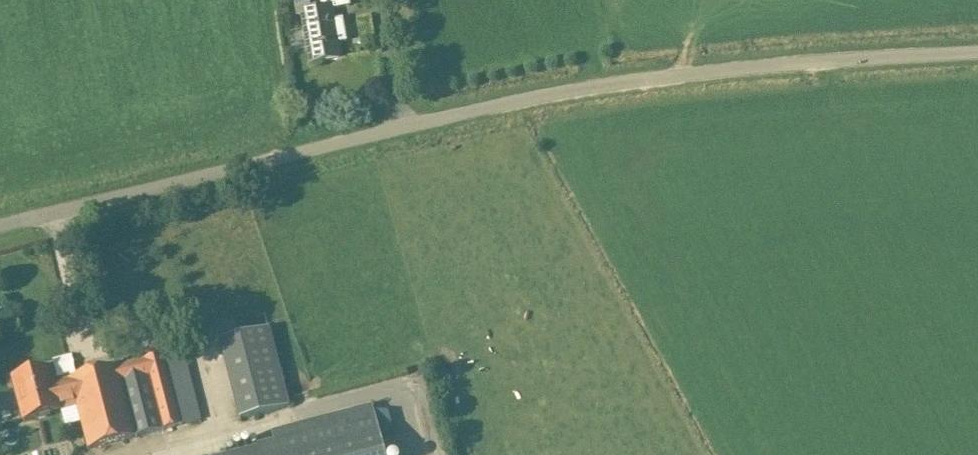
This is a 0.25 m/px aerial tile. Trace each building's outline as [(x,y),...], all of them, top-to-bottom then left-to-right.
[(302,15),(310,66),(343,61),(340,42),(347,41),(343,19),(336,20),(334,9),(302,15)] [(235,321),(216,325),(221,341),(239,337),(235,321)] [(291,408),(288,399),(271,328),(268,329),(239,337),(221,341),(219,341),(240,421),(291,408)] [(184,350),(55,383),(51,368),(12,378),(23,422),(60,413),(63,427),(80,422),(87,451),(202,421),(184,350)] [(261,446),(226,454),(385,454),(373,406),(275,432),(277,441),(261,446)]
